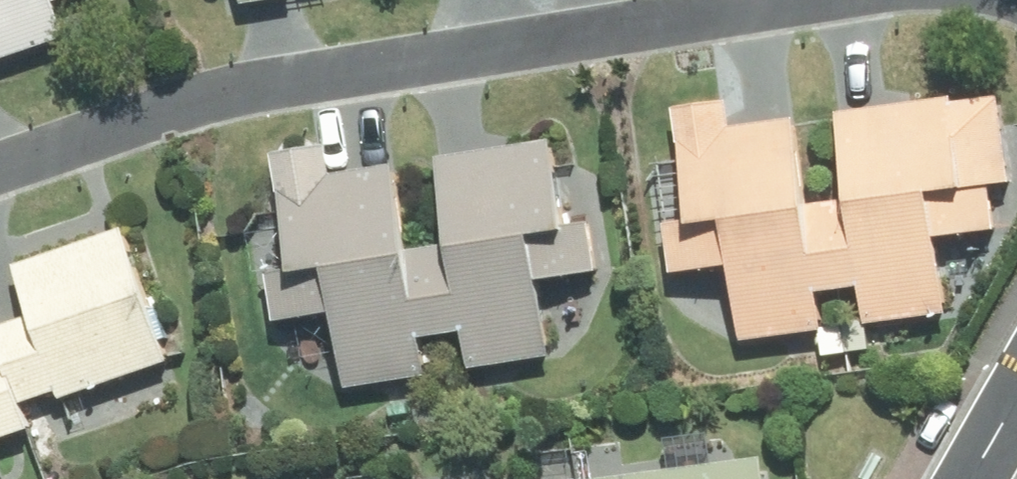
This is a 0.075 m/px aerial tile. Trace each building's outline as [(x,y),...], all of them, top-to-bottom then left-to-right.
[(69,34),(57,0),(0,0),(0,57),(69,34)] [(956,99),(955,94),(840,110),(851,196),(829,199),(841,286),(863,284),(868,322),(949,312),(938,235),(998,227),(992,182),(1013,178),(1002,92),(956,99)] [(841,286),(829,199),(807,201),(796,115),(735,123),(731,93),(679,100),(694,217),(668,221),(674,270),(733,262),(743,338),(823,327),(818,289),(841,286)] [(432,245),(446,332),(467,328),(474,367),(554,354),(542,278),(602,269),(593,218),(569,222),(555,136),(440,155),(454,241),(432,245)] [(446,332),(432,245),(410,247),(396,161),(337,171),(331,141),(279,150),(297,266),(272,270),(279,319),(338,310),(349,385),(429,373),(423,335),(446,332)] [(25,402),(61,389),(63,398),(171,360),(126,226),(18,262),(35,313),(0,326),(0,340),(4,352),(11,375),(15,373),(25,402)] [(4,352),(0,354),(0,438),(33,427),(25,402),(15,373),(11,375),(4,352)] [(770,456),(601,478),(773,478),(770,456)]
